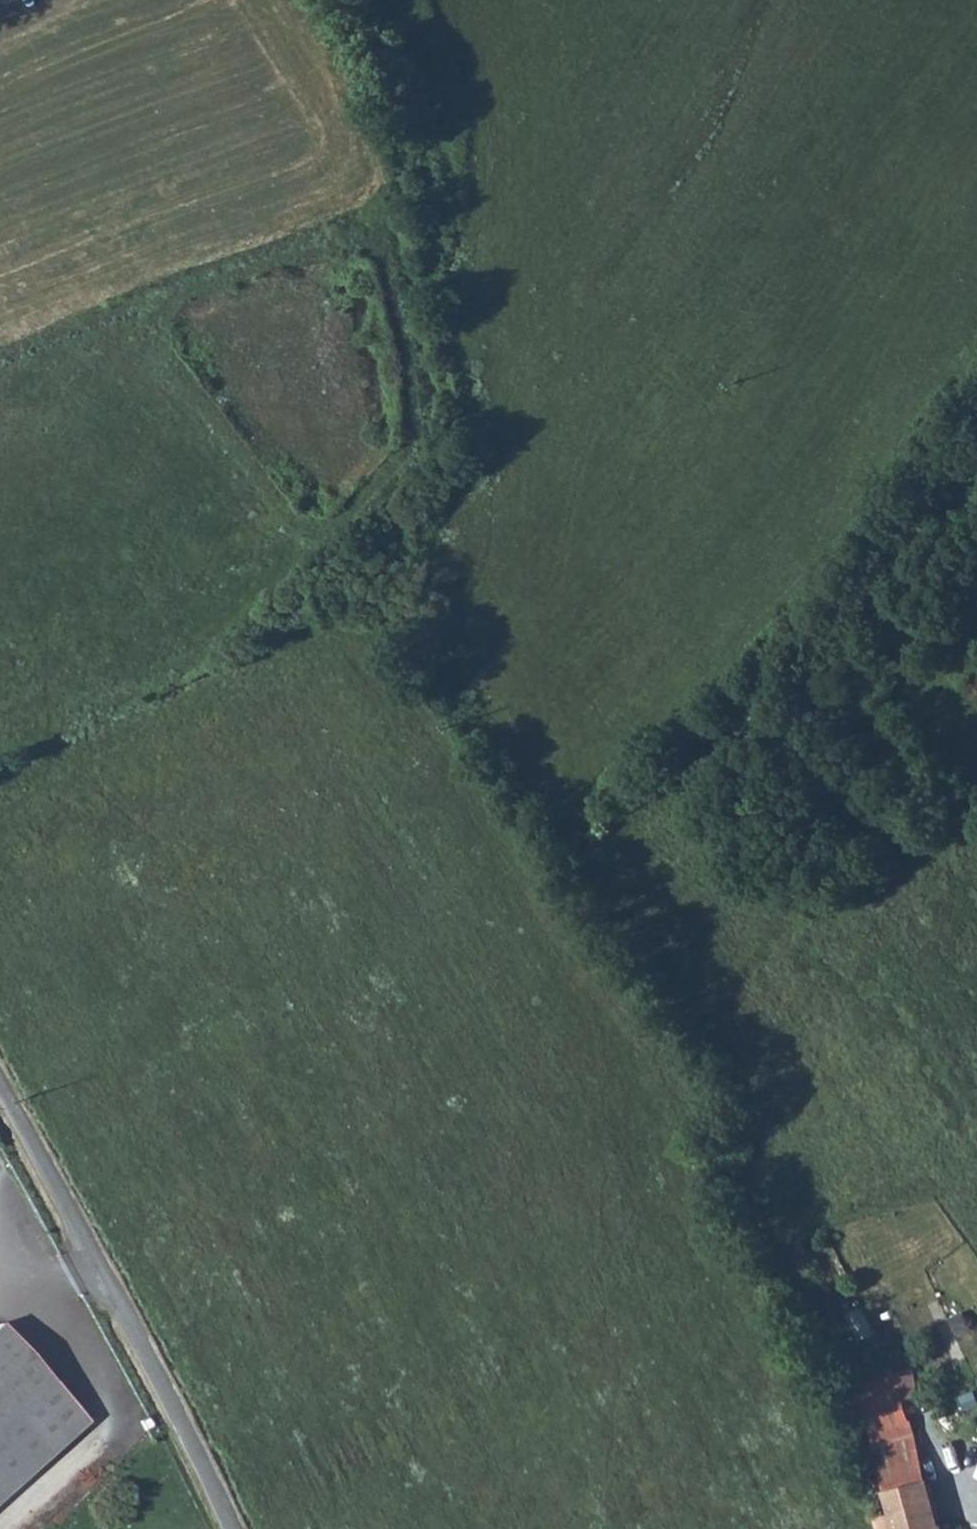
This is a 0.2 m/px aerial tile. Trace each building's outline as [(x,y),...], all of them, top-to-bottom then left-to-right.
[(0,1328),(0,1429),(14,1416),(49,1455),(85,1423),(0,1328)] [(899,1373),(858,1383),(870,1428),(910,1418),(899,1373)] [(49,1455),(14,1416),(0,1429),(0,1500),(49,1455)] [(940,1525),(920,1449),(920,1448),(917,1433),(875,1444),(892,1513),(897,1528),(924,1528),(940,1525)] [(875,1517),(878,1528),(897,1528),(892,1513),(875,1517)]
